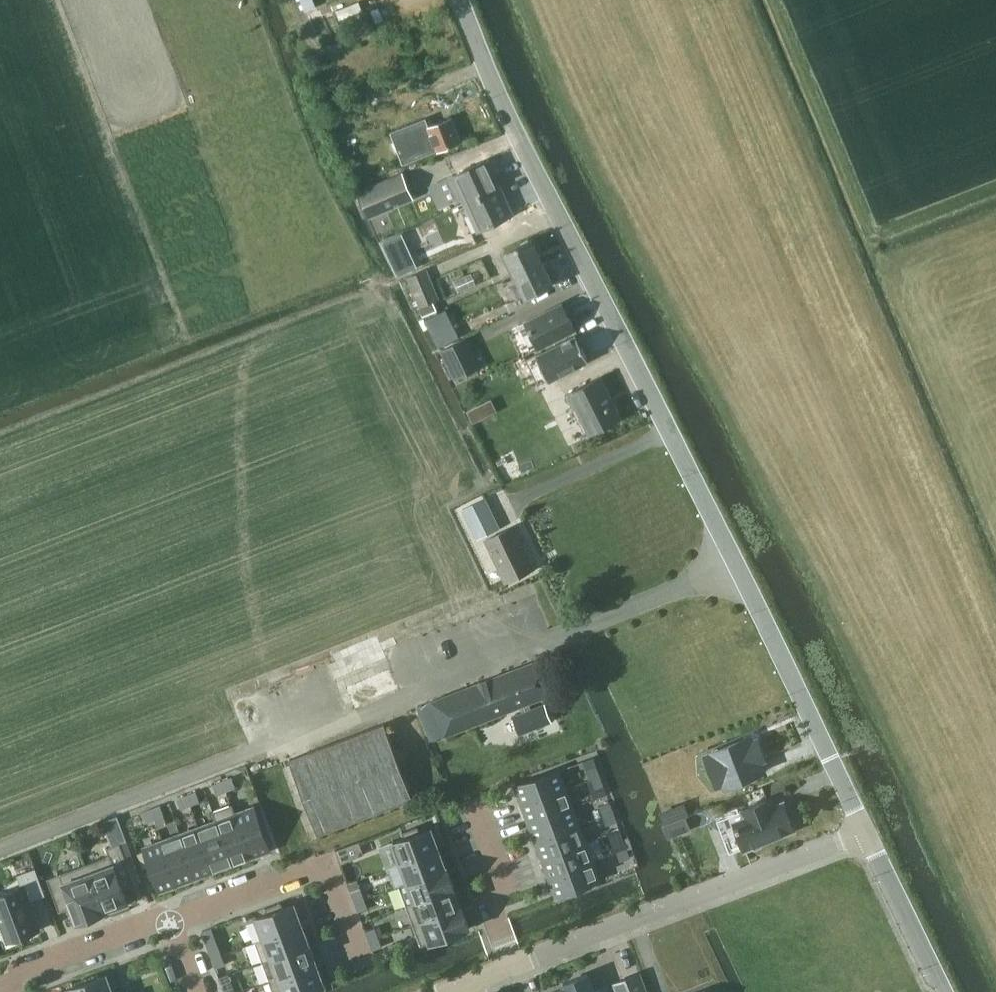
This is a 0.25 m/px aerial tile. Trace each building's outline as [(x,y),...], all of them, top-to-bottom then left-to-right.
[(305,10),(316,6),(315,0),(301,0),(305,10)] [(359,1),(336,9),(340,19),(362,10),(359,1)] [(426,155),(462,141),(454,118),(430,127),(430,128),(417,133),(426,155)] [(407,163),(422,157),(413,133),(397,139),(407,163)] [(453,175),(465,202),(502,186),(489,159),(453,175)] [(370,218),(375,216),(415,199),(404,171),(358,190),(370,218)] [(502,186),(465,202),(467,206),(462,209),(472,232),(514,213),(502,186)] [(415,204),(389,215),(401,239),(425,229),(415,204)] [(424,238),(392,251),(403,276),(435,262),(424,238)] [(516,274),(544,261),(533,238),(505,252),(516,274)] [(544,261),(516,274),(526,296),(554,283),(544,261)] [(427,268),(407,276),(419,307),(439,299),(427,268)] [(563,304),(510,330),(522,355),(575,328),(563,304)] [(449,314),(429,323),(441,348),(462,340),(449,314)] [(538,354),(528,359),(540,383),(550,378),(551,379),(589,360),(575,332),(537,352),(538,354)] [(462,340),(441,348),(455,378),(483,366),(469,337),(462,340)] [(589,431),(620,416),(601,376),(570,391),(589,431)] [(568,394),(557,400),(575,435),(586,430),(568,394)] [(467,408),(472,418),(497,407),(492,397),(467,408)] [(485,496),(461,507),(477,540),(501,529),(485,496)] [(505,581),(534,567),(515,526),(486,540),(505,581)] [(357,710),(401,690),(383,648),(338,667),(357,710)] [(549,694),(536,659),(433,701),(445,735),(521,706),(523,711),(514,715),(521,732),(552,720),(545,704),(532,709),(529,701),(549,694)] [(384,723),(290,759),(319,834),(413,798),(384,723)] [(757,733),(708,753),(721,786),(759,770),(755,760),(766,756),(757,733)] [(597,766),(588,769),(591,779),(601,775),(597,766)] [(516,785),(523,804),(567,788),(560,769),(516,785)] [(601,775),(591,779),(595,788),(604,785),(601,775)] [(232,777),(223,781),(224,783),(227,790),(234,787),(236,787),(232,777)] [(218,794),(227,790),(224,783),(223,781),(214,784),(218,794)] [(567,788),(523,804),(529,822),(574,806),(567,788)] [(196,791),(187,794),(191,804),(200,801),(196,791)] [(187,794),(178,798),(179,801),(182,808),(191,804),(187,794)] [(792,796),(785,799),(796,823),(803,820),(792,796)] [(744,808),(729,814),(741,848),(745,846),(751,844),(764,839),(794,828),(784,802),(773,806),(770,799),(744,808)] [(179,801),(172,804),(175,811),(182,808),(179,801)] [(610,802),(601,805),(604,815),(614,811),(610,802)] [(233,803),(232,804),(252,857),(271,850),(254,806),(236,812),(233,803)] [(232,804),(214,810),(234,864),(252,857),(232,804)] [(152,809),(155,819),(165,815),(161,805),(152,809)] [(574,806),(529,822),(536,840),(580,824),(574,806)] [(155,819),(152,809),(142,813),(146,822),(155,819)] [(216,820),(199,826),(216,871),(234,864),(214,810),(213,811),(216,820)] [(614,811),(604,815),(608,824),(617,821),(614,811)] [(106,816),(111,841),(127,837),(121,812),(106,816)] [(580,824),(536,840),(543,858),(587,842),(580,824)] [(199,826),(181,833),(198,877),(216,871),(199,826)] [(394,842),(401,862),(439,848),(431,828),(420,832),(418,826),(403,832),(405,837),(394,842)] [(181,833),(163,840),(179,884),(198,877),(181,833)] [(624,838),(614,841),(618,851),(627,847),(624,838)] [(111,855),(87,864),(104,910),(129,901),(124,888),(142,881),(143,880),(128,840),(108,847),(111,855)] [(179,884),(163,840),(144,847),(161,891),(179,884)] [(360,840),(336,849),(336,850),(341,862),(365,854),(360,840)] [(587,842),(543,858),(549,876),(594,860),(587,842)] [(627,847),(618,851),(621,860),(631,857),(627,847)] [(408,881),(399,884),(400,885),(448,867),(448,866),(446,867),(439,848),(401,862),(408,881)] [(594,860),(549,876),(556,895),(601,879),(594,860)] [(104,910),(86,864),(48,878),(60,911),(72,907),(78,922),(104,912),(104,910)] [(36,867),(18,874),(23,886),(0,894),(0,916),(9,940),(40,929),(29,900),(46,894),(36,867)] [(448,867),(400,885),(407,905),(455,887),(448,867)] [(455,887),(407,905),(414,924),(462,906),(462,905),(460,905),(454,888),(455,887)] [(361,888),(352,892),(355,901),(365,898),(361,888)] [(365,898),(355,901),(359,911),(368,907),(365,898)] [(257,917),(265,938),(302,924),(295,903),(284,907),(282,902),(266,907),(268,913),(257,917)] [(462,906),(414,924),(422,945),(470,927),(462,906)] [(272,957),(263,960),(263,961),(310,944),(302,924),(265,938),(272,957)] [(376,927),(366,930),(370,940),(379,936),(376,927)] [(379,936),(370,940),(373,949),(383,946),(379,936)] [(310,944),(263,961),(270,981),(317,963),(310,944)] [(219,945),(209,948),(212,957),(222,954),(219,945)] [(222,954),(212,957),(216,967),(226,964),(222,954)] [(270,981),(275,991),(303,991),(325,984),(317,963),(270,981)] [(606,986),(594,990),(588,973),(563,983),(564,987),(564,988),(566,991),(609,991),(606,986)] [(615,983),(619,991),(647,991),(639,973),(615,983)] [(60,991),(114,991),(107,974),(60,991)] [(223,986),(225,991),(237,991),(233,982),(223,986)]
